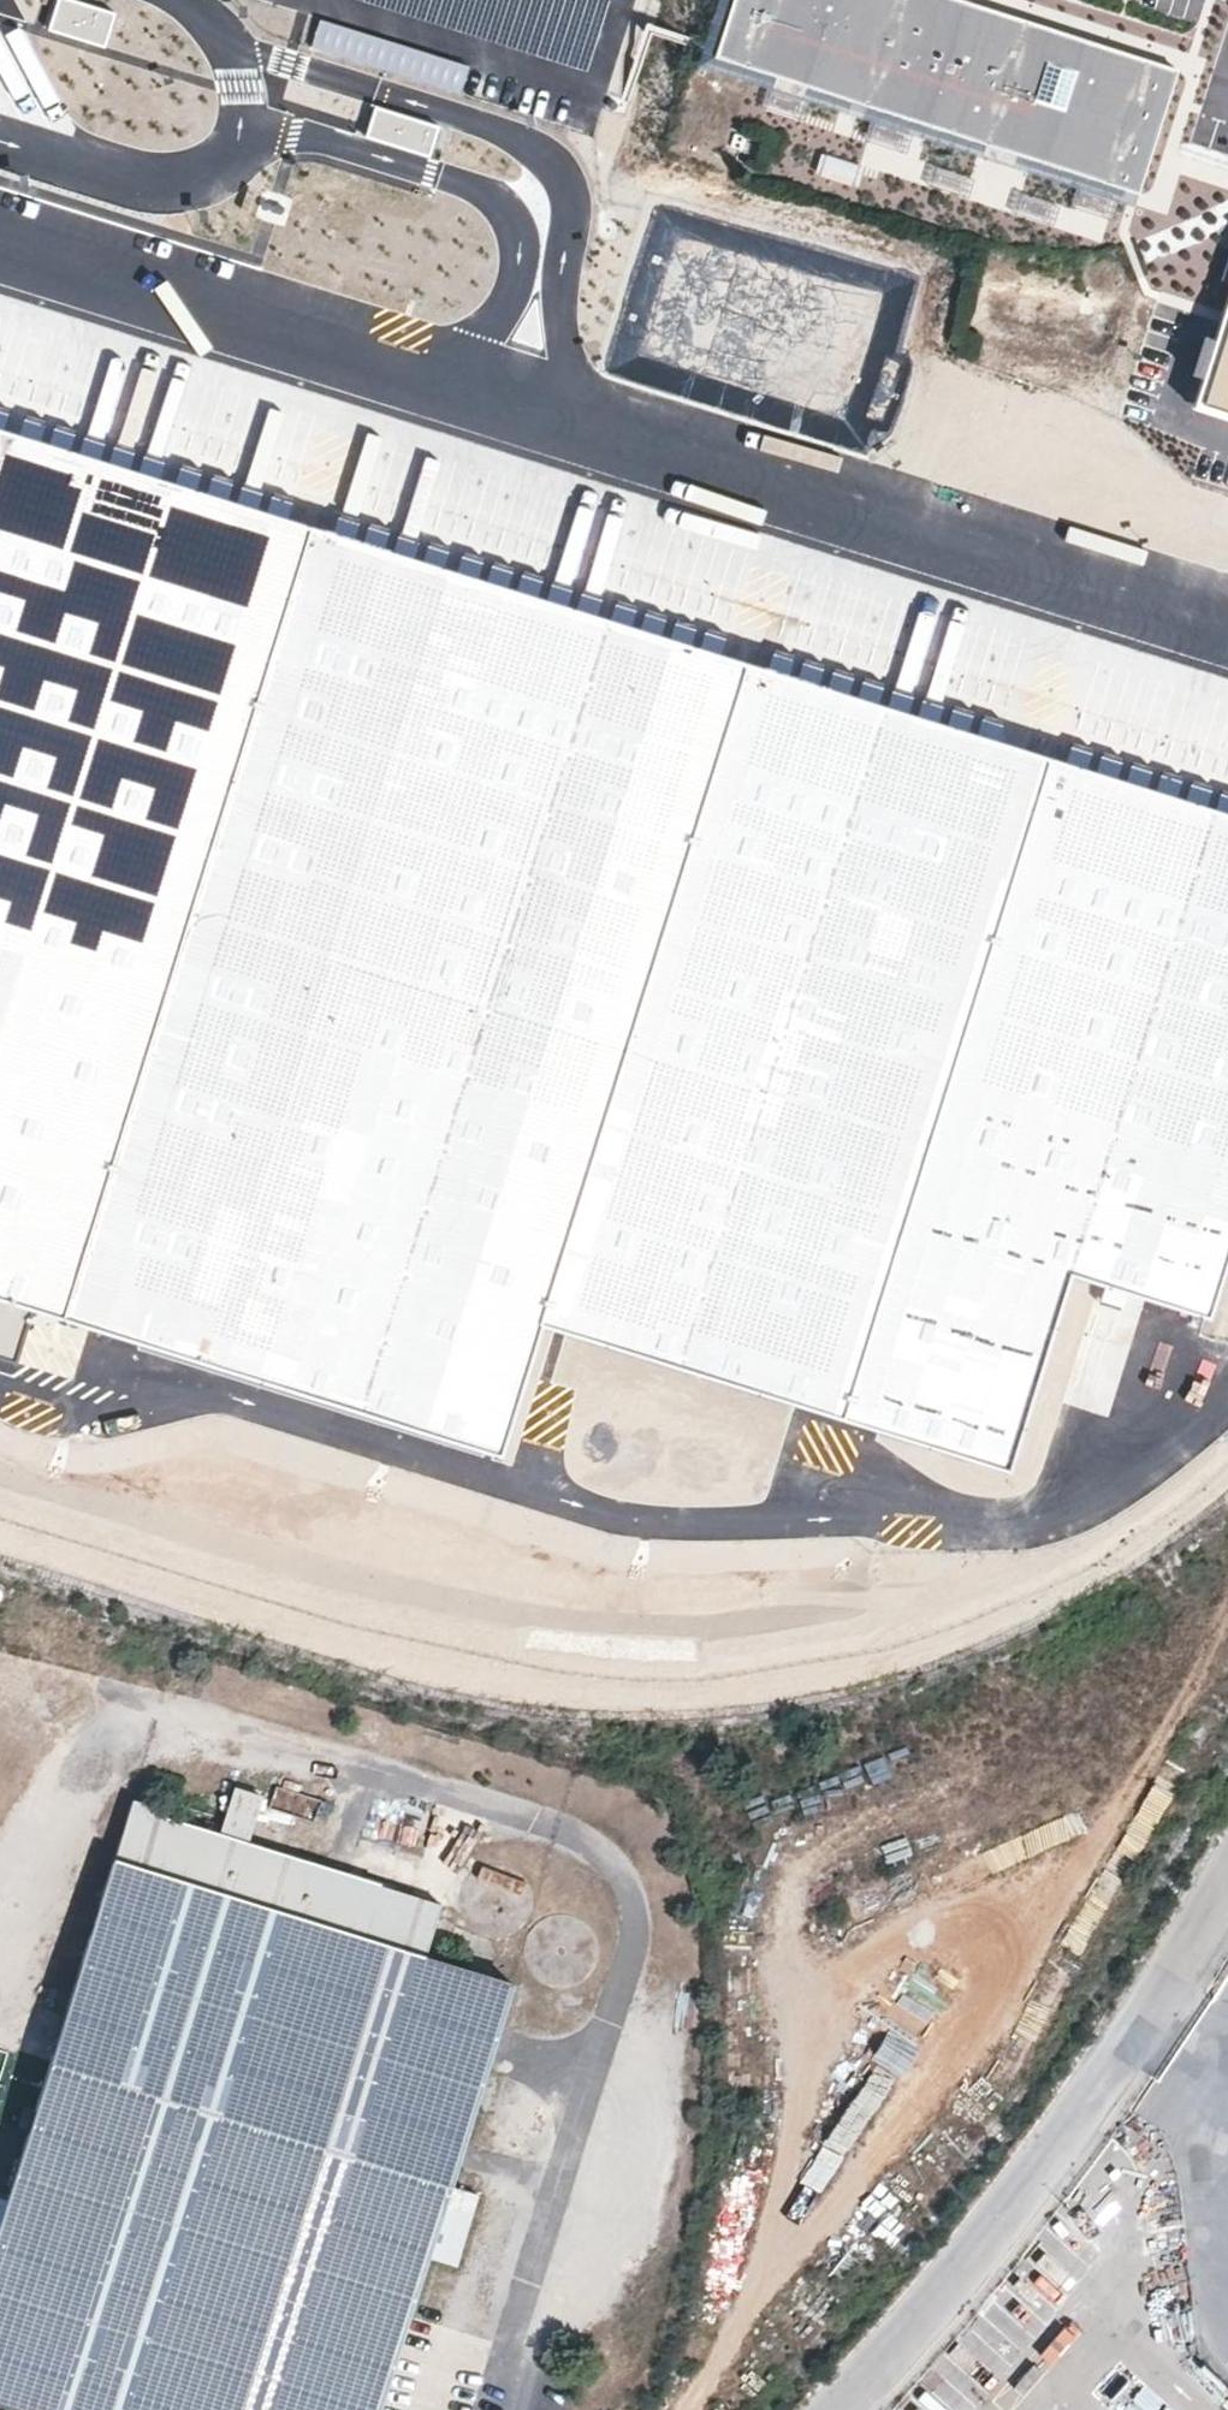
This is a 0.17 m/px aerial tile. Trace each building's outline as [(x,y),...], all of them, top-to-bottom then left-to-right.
[(610,0),(587,0),(585,7),(607,13),(610,0)] [(1181,64),(979,0),(734,0),(717,52),(1141,187),(1181,64)] [(1192,406),(1227,417),(1227,297),(1192,406)] [(1227,1259),(1227,813),(0,425),(0,1299),(500,1456),(538,1327),(1004,1466),(1067,1268),(1214,1307),(1227,1259)] [(261,1788),(247,1835),(272,1843),(287,1796),(261,1788)] [(136,1792),(0,2224),(0,2398),(39,2409),(380,2409),(386,2393),(433,2248),(455,2178),(515,1975),(430,1948),(443,1898),(272,1843),(247,1835),(178,1816),(183,1806),(136,1792)] [(507,2024),(539,2032),(548,1997),(516,1989),(507,2024)] [(853,2095),(815,2162),(834,2173),(873,2106),(853,2095)] [(433,2248),(458,2256),(481,2186),(455,2178),(433,2248)] [(380,2409),(440,2409),(386,2393),(380,2409)] [(1155,2401),(1139,2394),(1131,2409),(1150,2409),(1155,2401)]
